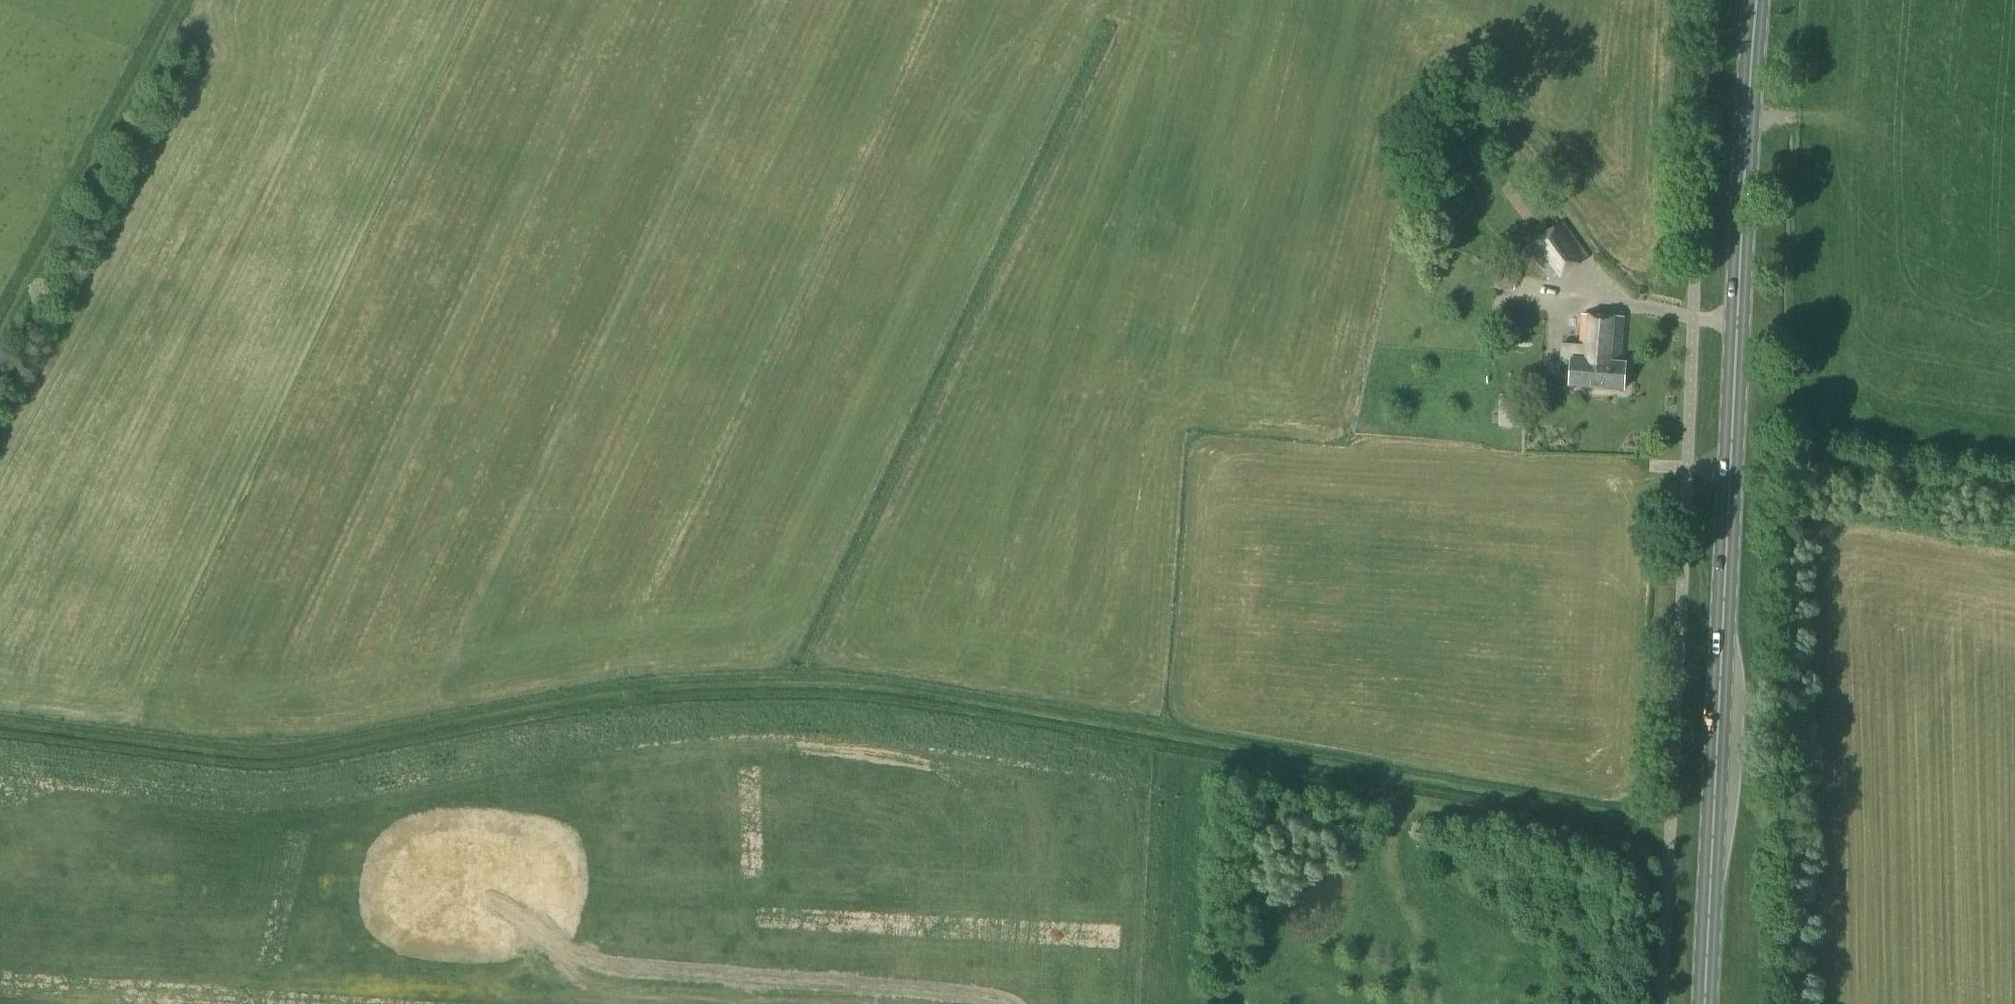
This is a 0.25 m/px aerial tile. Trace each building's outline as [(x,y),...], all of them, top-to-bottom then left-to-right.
[(1588,257),(1562,220),(1549,229),(1544,222),(1527,235),(1533,243),(1526,248),(1552,283),(1588,257)] [(1514,291),(1521,274),(1498,266),(1491,282),(1514,291)] [(1619,362),(1622,318),(1580,314),(1577,346),(1559,344),(1557,364),(1569,365),(1567,387),(1622,391),(1624,363),(1619,362)] [(1521,427),(1522,399),(1499,399),(1498,427),(1521,427)]
